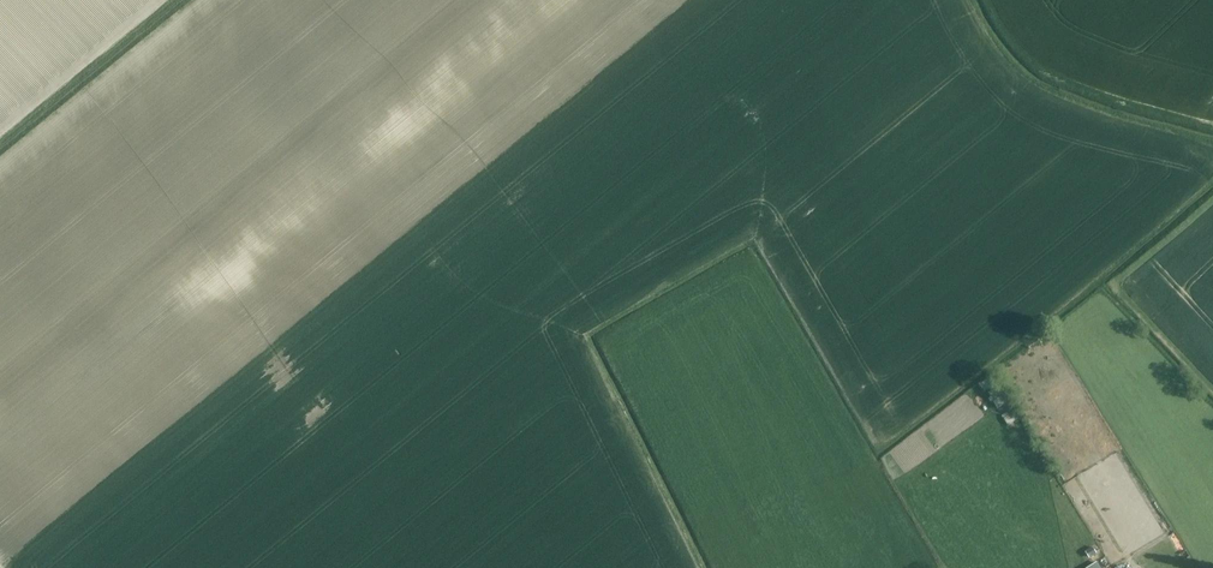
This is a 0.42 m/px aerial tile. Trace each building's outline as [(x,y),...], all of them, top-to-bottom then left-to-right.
[(1090,558),(1098,553),(1094,547),(1086,552),(1090,558)]
